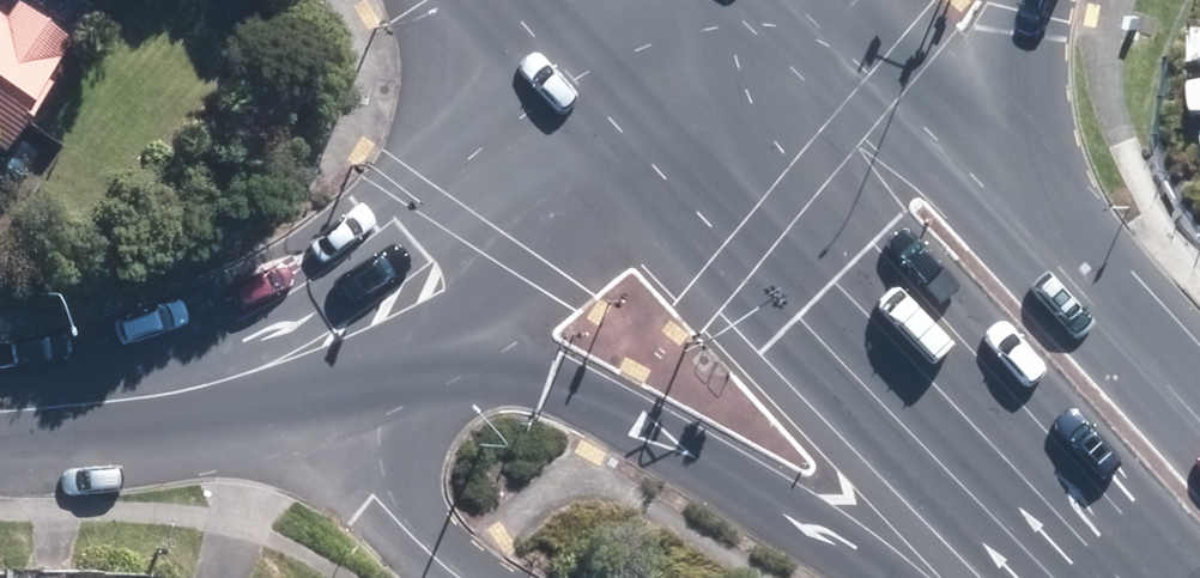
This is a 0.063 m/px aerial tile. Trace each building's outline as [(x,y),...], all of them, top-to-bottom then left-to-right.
[(43,83),(37,79),(59,48),(2,8),(0,12),(0,144),(43,83)]
